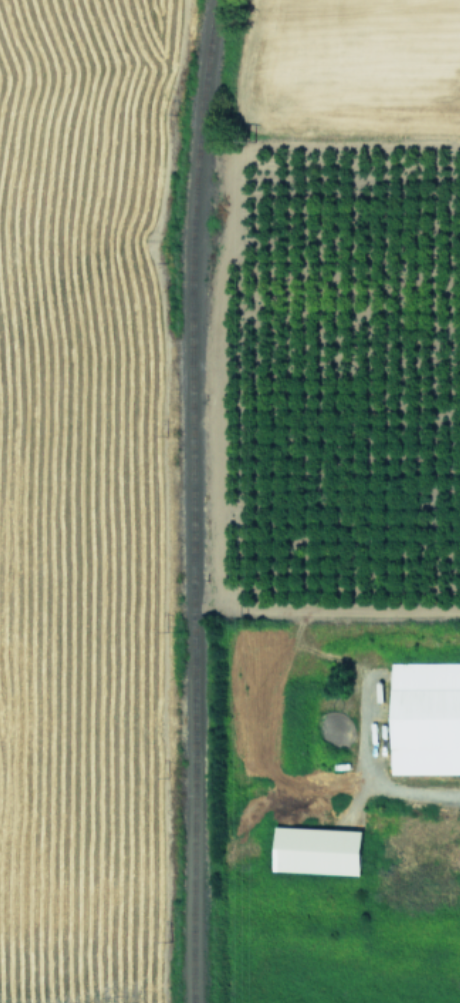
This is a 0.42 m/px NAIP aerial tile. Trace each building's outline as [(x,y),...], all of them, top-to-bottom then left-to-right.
[(390,663),(391,773),(459,773),(459,662),(390,663)] [(272,871),(359,874),(361,830),(274,826),(272,871)]
